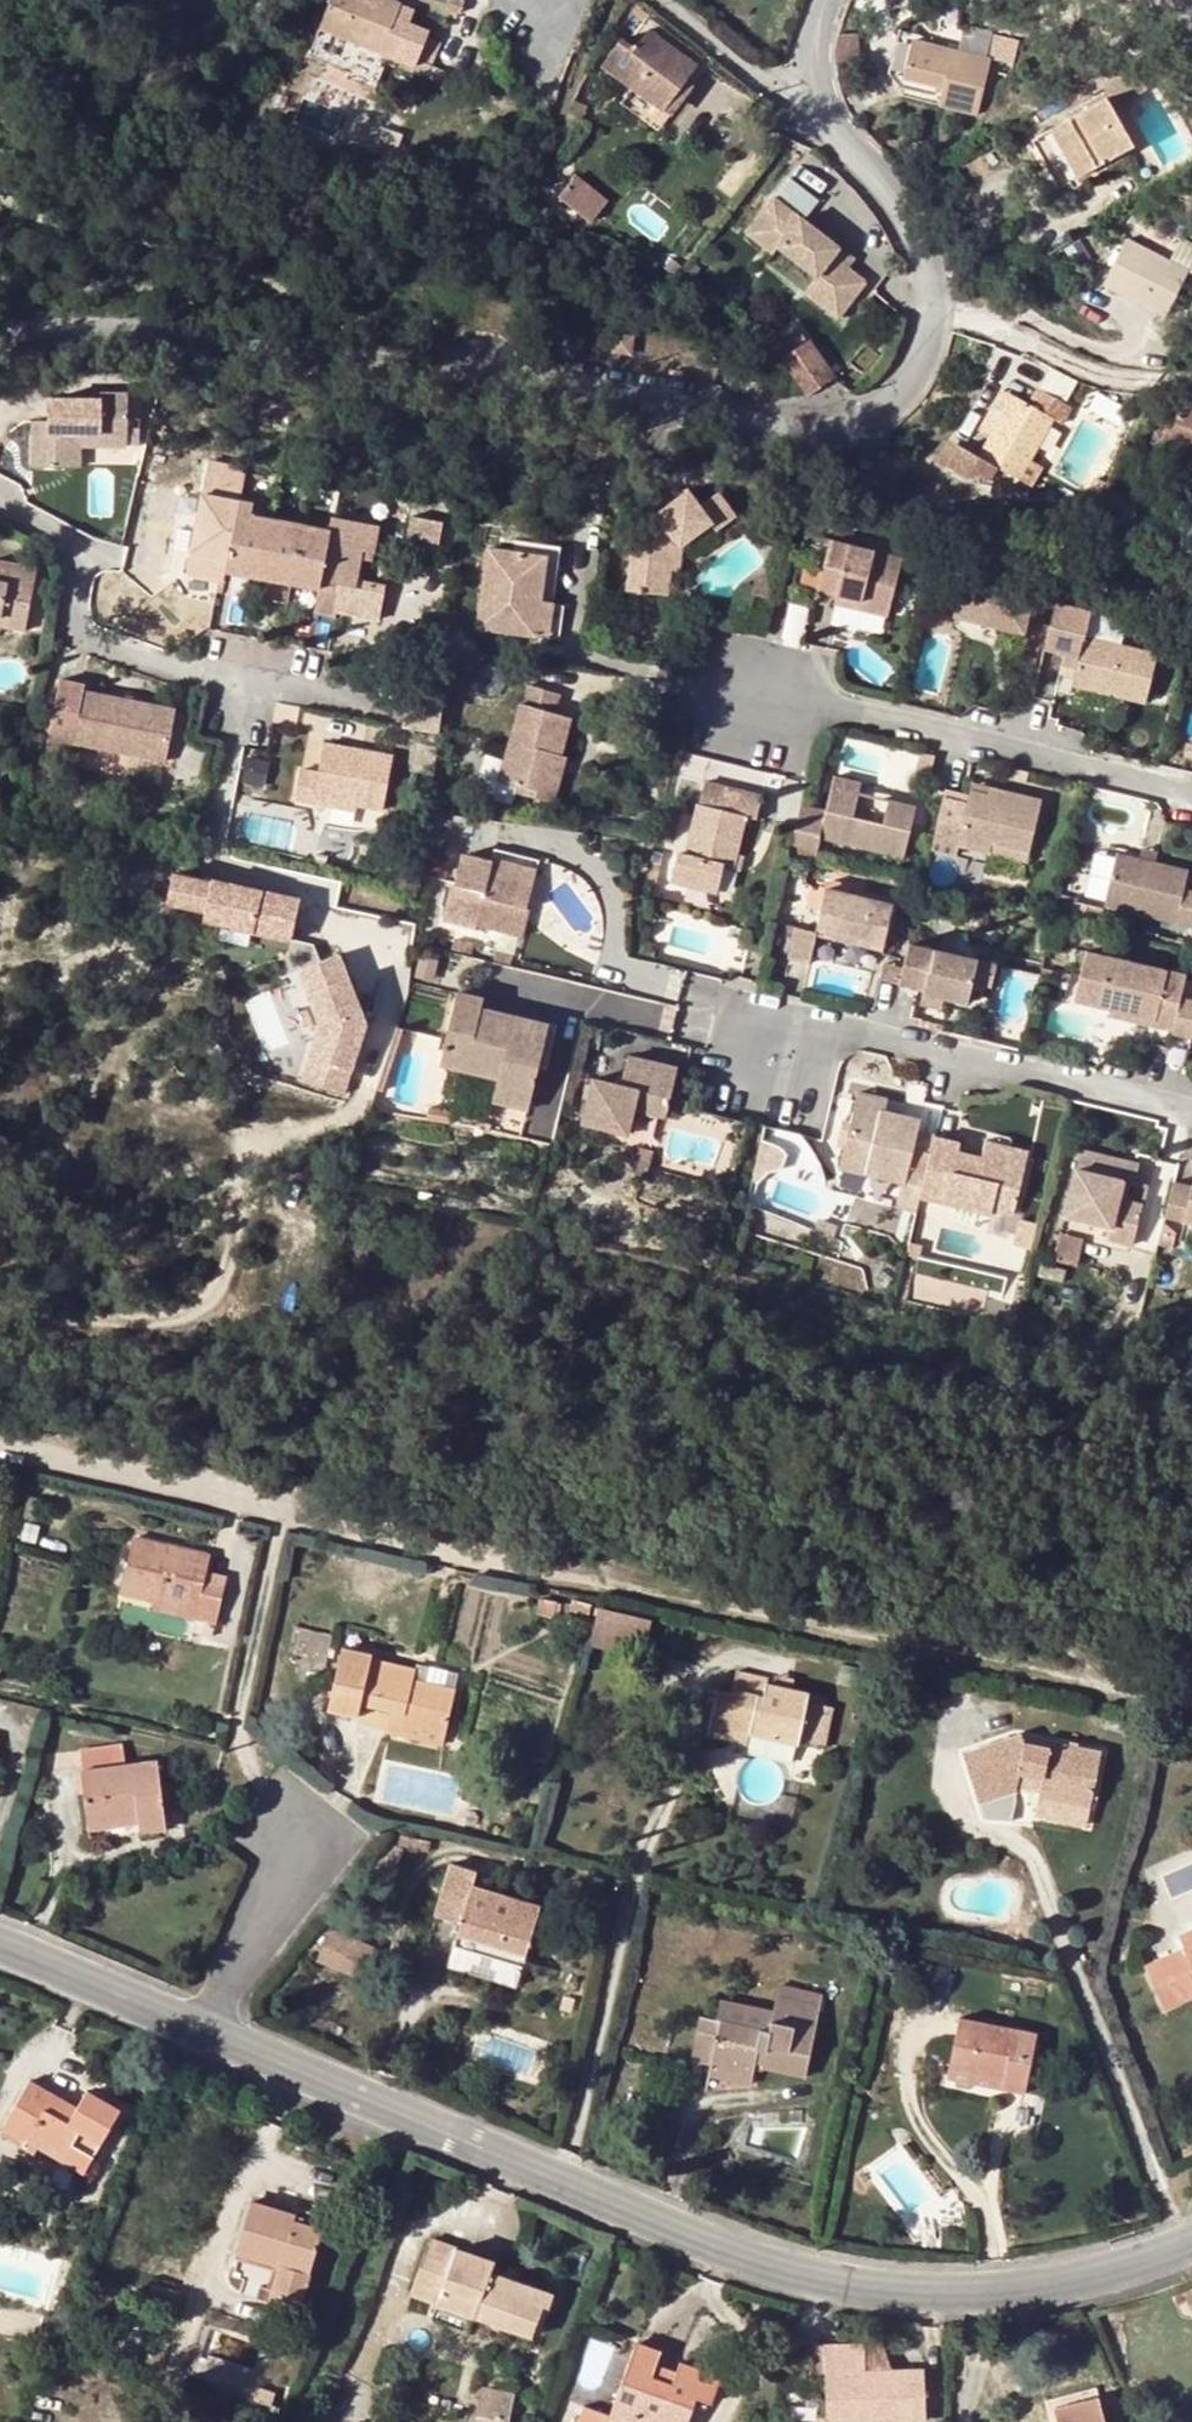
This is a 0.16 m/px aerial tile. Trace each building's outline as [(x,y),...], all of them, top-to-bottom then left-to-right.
[(345,74),(372,86),(386,52),(413,63),(416,56),(424,34),(428,27),(408,19),(394,14),(399,2),(394,0),(328,0),(306,51),(326,58),(347,68),(345,74)] [(408,19),(415,4),(407,0),(400,0),(399,2),(394,14),(408,19)] [(621,35),(601,62),(633,85),(663,108),(696,63),(647,26),(635,45),(621,35)] [(424,34),(416,56),(430,62),(439,40),(424,34)] [(910,37),(899,84),(938,94),(936,102),(975,111),(988,56),(910,37)] [(319,73),(341,83),(345,74),(347,68),(326,58),(319,73)] [(658,127),(703,69),(696,63),(663,108),(633,85),(622,99),(658,127)] [(1103,94),(1031,137),(1057,185),(1131,142),(1103,94)] [(443,136),(429,132),(426,144),(440,148),(443,136)] [(570,177),(557,194),(584,215),(595,201),(581,191),(584,186),(570,177)] [(804,289),(838,315),(866,279),(832,253),(838,244),(773,195),(746,230),(772,250),(777,243),(816,273),(804,289)] [(1124,236),(1101,282),(1163,314),(1186,267),(1124,236)] [(611,334),(610,355),(632,356),(633,335),(611,334)] [(567,335),(566,349),(582,350),(583,337),(567,335)] [(781,355),(807,393),(833,376),(806,337),(781,355)] [(1018,477),(1031,484),(1041,465),(1028,458),(1052,416),(1059,420),(1068,404),(1037,387),(1028,402),(1012,393),(987,435),(976,454),(955,442),(943,463),(965,476),(1002,477),(1006,470),(1018,477)] [(987,435),(1012,393),(1002,387),(978,430),(987,435)] [(1157,444),(1160,439),(1191,452),(1191,390),(1188,388),(1185,397),(1178,394),(1165,427),(1161,426),(1153,427),(1150,438),(1157,444)] [(108,425),(136,425),(135,391),(108,392),(108,399),(59,400),(59,419),(41,419),(42,467),(76,467),(76,432),(109,432),(108,425)] [(136,445),(136,425),(108,425),(109,432),(76,432),(76,467),(88,468),(88,445),(136,445)] [(870,475),(863,487),(869,493),(876,478),(870,475)] [(667,592),(670,567),(666,566),(668,544),(677,537),(681,543),(714,517),(720,525),(741,509),(722,485),(702,501),(690,486),(657,512),(661,517),(652,525),(649,542),(631,541),(626,587),(667,592)] [(356,585),(361,557),(372,559),(379,524),(334,515),(332,529),(256,513),(259,496),(248,493),(246,500),(233,498),(234,491),(217,487),(216,494),(208,493),(197,549),(233,557),(231,566),(321,585),(317,610),(334,613),(335,606),(381,615),(387,583),(366,579),(364,587),(356,585)] [(898,488),(891,503),(894,504),(897,505),(902,505),(902,489),(898,488)] [(437,552),(443,521),(411,515),(405,546),(437,552)] [(666,566),(670,567),(679,567),(681,543),(677,537),(668,544),(666,566)] [(840,591),(867,597),(865,607),(890,612),(904,553),(833,538),(823,588),(840,591)] [(547,542),(545,552),(540,594),(552,596),(559,543),(547,542)] [(540,594),(545,552),(486,545),(475,625),(535,632),(540,594)] [(9,621),(33,626),(45,565),(1,556),(0,559),(0,619),(9,621)] [(1037,587),(967,571),(958,614),(1027,630),(1037,587)] [(867,597),(840,591),(837,601),(865,607),(867,597)] [(535,632),(546,634),(552,596),(540,594),(535,632)] [(1094,605),(1058,598),(1048,645),(1069,650),(1083,653),(1081,664),(1076,682),(1149,699),(1162,650),(1088,632),(1094,605)] [(843,605),(840,620),(886,631),(889,616),(843,605)] [(9,621),(0,619),(0,630),(7,631),(9,621)] [(1069,650),(1067,661),(1081,664),(1083,653),(1069,650)] [(87,676),(62,673),(48,741),(73,747),(77,729),(181,751),(189,701),(86,683),(87,676)] [(498,775),(519,781),(543,787),(553,750),(563,710),(554,707),(559,688),(527,680),(522,698),(518,697),(498,775)] [(315,782),(358,789),(383,793),(391,737),(322,727),(318,757),(300,755),(295,786),(315,789),(315,782)] [(553,750),(543,787),(519,781),(517,789),(553,798),(564,753),(553,750)] [(672,876),(721,887),(725,864),(736,867),(740,851),(748,813),(763,817),(769,793),(706,777),(688,849),(678,848),(672,876)] [(358,789),(315,782),(315,789),(357,795),(358,789)] [(986,783),(984,791),(1003,795),(1004,787),(986,783)] [(799,853),(825,859),(831,834),(916,854),(928,805),(842,784),(834,817),(809,811),(799,853)] [(1002,842),(1042,851),(1052,807),(1054,798),(1004,787),(1003,795),(984,791),(984,794),(958,788),(943,845),(970,852),(972,844),(1000,851),(1002,842)] [(1000,851),(1040,861),(1042,851),(1002,842),(1000,851)] [(1149,850),(1146,860),(1161,863),(1163,853),(1149,850)] [(737,891),(747,853),(740,851),(736,867),(725,864),(721,887),(737,891)] [(1191,925),(1191,890),(1190,890),(1191,880),(1191,871),(1161,863),(1146,860),(1121,853),(1109,904),(1191,925)] [(522,913),(508,909),(518,864),(486,857),(486,860),(455,854),(441,919),(471,925),(472,920),(500,926),(518,930),(522,913)] [(508,909),(522,913),(533,866),(518,864),(508,909)] [(212,883),(174,877),(168,906),(206,913),(204,923),(292,940),(300,898),(213,882),(212,883)] [(891,944),(900,900),(834,885),(824,929),(891,944)] [(817,958),(824,929),(803,924),(797,953),(817,958)] [(510,963),(518,930),(500,926),(492,959),(510,963)] [(341,934),(303,950),(326,1006),(313,1044),(354,1056),(370,1000),(341,934)] [(1007,962),(920,941),(913,966),(910,979),(936,985),(935,989),(950,993),(978,1000),(982,980),(1001,984),(1007,962)] [(1177,1026),(1185,994),(1190,972),(1171,967),(1167,988),(1113,976),(1117,955),(1089,948),(1078,996),(1115,1004),(1156,1014),(1155,1021),(1177,1026)] [(417,975),(449,980),(452,956),(420,951),(417,975)] [(1167,988),(1171,967),(1117,955),(1113,976),(1167,988)] [(892,976),(910,981),(910,979),(913,966),(895,962),(892,976)] [(413,978),(404,1020),(447,1029),(456,986),(413,978)] [(933,997),(948,1002),(950,993),(935,989),(933,997)] [(533,1106),(551,1021),(484,1006),(486,997),(458,991),(443,1064),(502,1076),(497,1100),(533,1106)] [(1177,1026),(1176,1030),(1191,1034),(1191,996),(1185,994),(1177,1026)] [(1156,1014),(1115,1004),(1114,1011),(1155,1021),(1156,1014)] [(354,1056),(313,1044),(308,1062),(349,1074),(354,1056)] [(623,1127),(628,1104),(664,1112),(675,1061),(625,1050),(620,1080),(590,1074),(581,1119),(623,1127)] [(897,1109),(899,1096),(868,1090),(865,1102),(897,1109)] [(897,1109),(865,1102),(851,1167),(873,1172),(916,1181),(934,1186),(946,1135),(928,1130),(931,1116),(897,1109)] [(489,1104),(487,1122),(527,1127),(530,1108),(489,1104)] [(455,1114),(433,1109),(430,1124),(452,1129),(455,1114)] [(631,1139),(653,1144),(659,1118),(637,1113),(631,1139)] [(1005,1210),(1027,1215),(1037,1167),(991,1156),(969,1151),(972,1141),(946,1135),(934,1186),(932,1194),(960,1200),(959,1206),(1005,1216),(1005,1210)] [(994,1139),(991,1156),(1037,1167),(1039,1167),(1042,1149),(994,1139)] [(1129,1182),(1136,1183),(1139,1184),(1143,1163),(1086,1150),(1071,1215),(1119,1226),(1116,1238),(1142,1245),(1151,1202),(1134,1199),(1126,1197),(1129,1182)] [(660,1154),(645,1152),(643,1166),(658,1169),(660,1154)] [(785,1157),(771,1154),(768,1166),(781,1170),(785,1157)] [(873,1172),(851,1167),(845,1193),(867,1198),(873,1172)] [(929,1210),(932,1194),(934,1186),(916,1181),(910,1206),(929,1210)] [(1129,1182),(1126,1197),(1134,1199),(1136,1183),(1129,1182)] [(957,1218),(1002,1228),(1005,1216),(959,1206),(957,1218)] [(1184,1246),(1188,1223),(1191,1209),(1173,1206),(1165,1242),(1184,1246)] [(1090,1239),(1114,1245),(1116,1238),(1119,1226),(1071,1215),(1060,1261),(1084,1267),(1090,1239)] [(1030,1245),(1043,1248),(1048,1224),(1035,1221),(1030,1245)] [(1191,1248),(1191,1224),(1188,1223),(1184,1246),(1191,1248)] [(934,1241),(922,1239),(919,1255),(930,1257),(934,1241)] [(1175,1262),(1161,1259),(1159,1265),(1174,1268),(1175,1262)] [(152,1599),(197,1609),(195,1618),(192,1630),(212,1635),(224,1586),(205,1581),(207,1569),(211,1554),(134,1537),(122,1593),(152,1599)] [(224,1586),(226,1573),(207,1569),(205,1581),(224,1586)] [(150,1608),(195,1618),(197,1609),(152,1599),(150,1608)] [(595,1641),(642,1651),(650,1615),(602,1605),(595,1641)] [(391,1709),(447,1722),(454,1686),(414,1678),(416,1666),(372,1657),(373,1651),(342,1645),(328,1710),(356,1716),(359,1702),(391,1709)] [(416,1666),(414,1678),(454,1686),(458,1670),(417,1662),(416,1666)] [(735,1691),(717,1687),(707,1734),(730,1739),(731,1731),(795,1745),(797,1736),(801,1718),(807,1689),(767,1682),(768,1676),(739,1670),(735,1691)] [(797,1736),(823,1742),(830,1707),(805,1701),(801,1718),(797,1736)] [(391,1709),(386,1730),(442,1742),(447,1722),(391,1709)] [(731,1731),(730,1739),(729,1742),(793,1756),(795,1745),(731,1731)] [(1019,1772),(1043,1776),(1040,1789),(1039,1797),(1090,1806),(1100,1751),(1051,1741),(1051,1746),(1026,1742),(1022,1733),(967,1751),(982,1800),(1016,1788),(1017,1785),(1019,1772)] [(137,1811),(138,1822),(138,1830),(164,1827),(155,1760),(126,1763),(123,1744),(80,1749),(88,1817),(137,1811)] [(1019,1772),(1017,1785),(1040,1789),(1043,1776),(1019,1772)] [(987,1816),(1010,1818),(1016,1788),(982,1800),(987,1816)] [(1037,1809),(1087,1818),(1090,1806),(1039,1797),(1037,1809)] [(138,1822),(137,1811),(88,1817),(90,1828),(138,1822)] [(387,1864),(395,1854),(400,1856),(404,1850),(391,1842),(378,1858),(387,1864)] [(472,1883),(476,1869),(450,1860),(438,1896),(466,1906),(461,1921),(454,1943),(521,1965),(540,1905),(472,1883)] [(372,1886),(384,1872),(377,1867),(366,1882),(372,1886)] [(466,1906),(438,1896),(433,1912),(461,1921),(466,1906)] [(322,1952),(364,1963),(370,1936),(329,1926),(322,1952)] [(1165,2008),(1191,1997),(1191,1929),(1180,1934),(1185,1946),(1146,1963),(1165,2008)] [(781,2032),(769,2029),(716,2019),(701,2016),(692,2058),(711,2063),(754,2071),(755,2065),(805,2076),(821,1991),(779,1983),(776,1996),(788,1999),(781,2032)] [(788,1999),(776,1996),(774,2009),(769,2029),(781,2032),(788,1999)] [(721,1997),(716,2019),(769,2029),(774,2009),(721,1997)] [(1036,2032),(961,2017),(949,2067),(1004,2080),(1002,2088),(1025,2093),(1036,2032)] [(711,2063),(709,2075),(752,2084),(754,2071),(711,2063)] [(949,2067),(947,2077),(1002,2088),(1004,2080),(949,2067)] [(70,2145),(91,2158),(119,2107),(88,2088),(78,2105),(74,2114),(48,2099),(53,2091),(30,2078),(3,2127),(25,2140),(30,2132),(65,2153),(70,2145)] [(78,2105),(53,2091),(48,2099),(74,2114),(78,2105)] [(30,2132),(25,2140),(22,2145),(35,2153),(38,2148),(82,2173),(91,2158),(70,2145),(65,2153),(30,2132)] [(234,2254),(238,2254),(279,2266),(271,2292),(271,2296),(301,2305),(322,2228),(294,2220),(296,2214),(250,2200),(234,2254)] [(487,2283),(492,2269),(496,2260),(432,2237),(411,2293),(436,2303),(474,2316),(530,2337),(543,2305),(487,2283)] [(244,2283),(271,2292),(279,2266),(238,2254),(231,2275),(245,2279),(244,2283)] [(550,2307),(556,2293),(492,2269),(487,2283),(543,2305),(550,2307)] [(468,2333),(474,2316),(436,2303),(430,2318),(468,2333)] [(592,2334),(578,2379),(604,2386),(617,2342),(592,2334)] [(607,2421),(611,2421),(635,2421),(636,2420),(641,2421),(687,2421),(695,2398),(711,2402),(721,2375),(680,2360),(676,2370),(673,2379),(653,2372),(657,2362),(661,2350),(637,2341),(610,2414),(585,2405),(579,2421),(607,2421)] [(825,2351),(825,2373),(827,2418),(875,2417),(876,2421),(923,2421),(926,2421),(925,2367),(893,2368),(867,2369),(866,2344),(825,2346),(825,2351)] [(867,2369),(893,2368),(884,2344),(866,2344),(867,2369)] [(815,2372),(825,2373),(825,2351),(814,2351),(815,2372)] [(653,2372),(673,2379),(676,2370),(657,2362),(653,2372)] [(483,2389),(478,2414),(509,2420),(514,2394),(483,2389)] [(1097,2396),(1054,2406),(1058,2421),(1104,2421),(1097,2396)]
